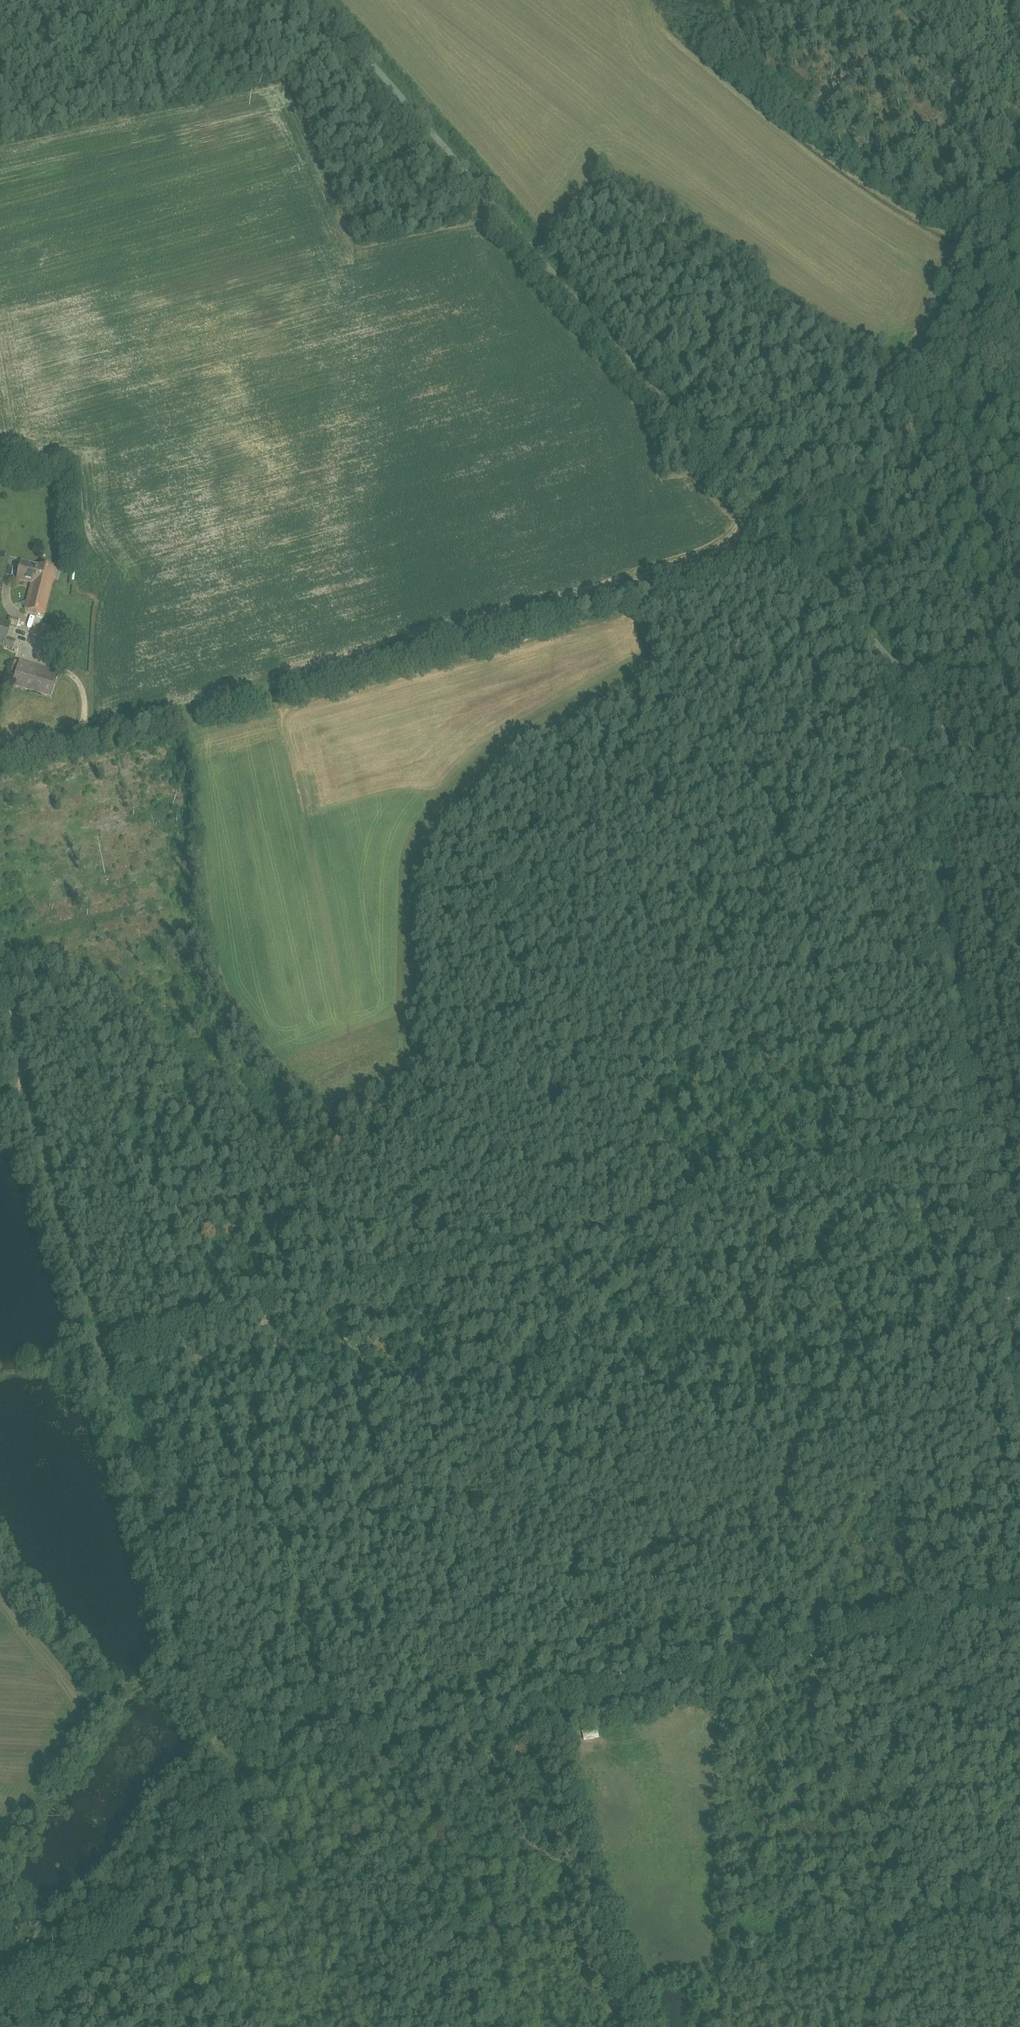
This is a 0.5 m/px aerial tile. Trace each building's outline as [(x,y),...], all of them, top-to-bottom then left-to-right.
[(42,614),(53,568),(18,560),(14,578),(31,582),(24,611),(42,614)] [(0,620),(0,646),(14,650),(16,641),(10,639),(14,624),(0,620)] [(45,624),(42,633),(50,635),(52,627),(45,624)] [(58,674),(18,662),(10,687),(50,699),(58,674)] [(585,1733),(587,1741),(602,1738),(600,1729),(585,1733)]
